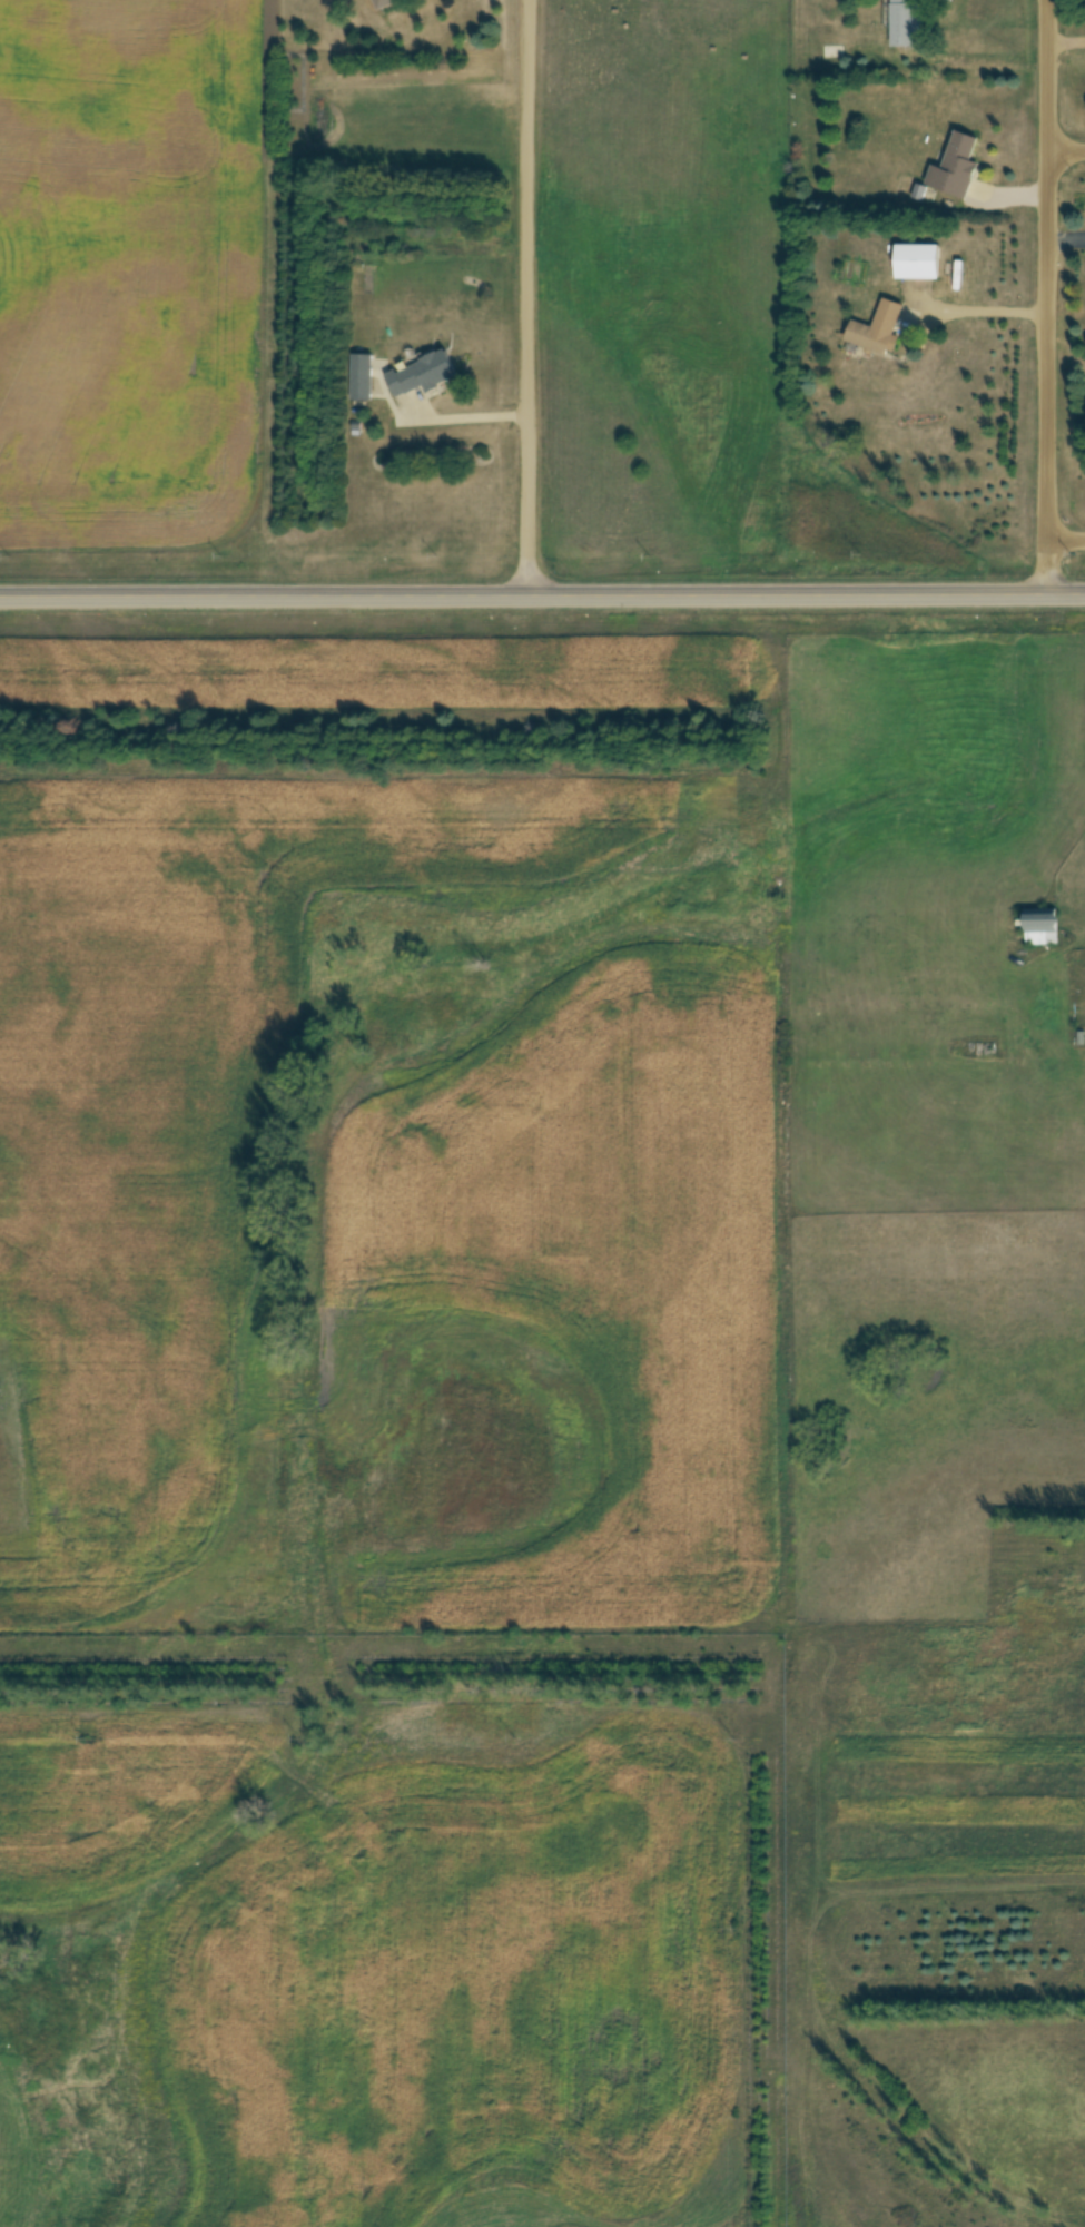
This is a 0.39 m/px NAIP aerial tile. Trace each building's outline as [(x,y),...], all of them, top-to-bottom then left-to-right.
[(915,47),(915,37),(924,37),(923,2),(918,3),(918,0),(892,0),(892,47),(915,47)] [(943,169),(933,165),(926,187),(967,200),(978,164),(971,162),(979,139),(955,131),(943,169)] [(900,244),(943,245),(943,282),(900,280),(900,244)] [(905,306),(883,299),(875,328),(852,321),(845,343),(894,358),(900,337),(896,336),(905,306)] [(458,377),(446,349),(386,375),(396,398),(425,386),(427,390),(458,377)] [(372,401),(372,354),(352,354),(352,401),(372,401)] [(1059,944),(1059,913),(1025,913),(1025,944),(1059,944)]
